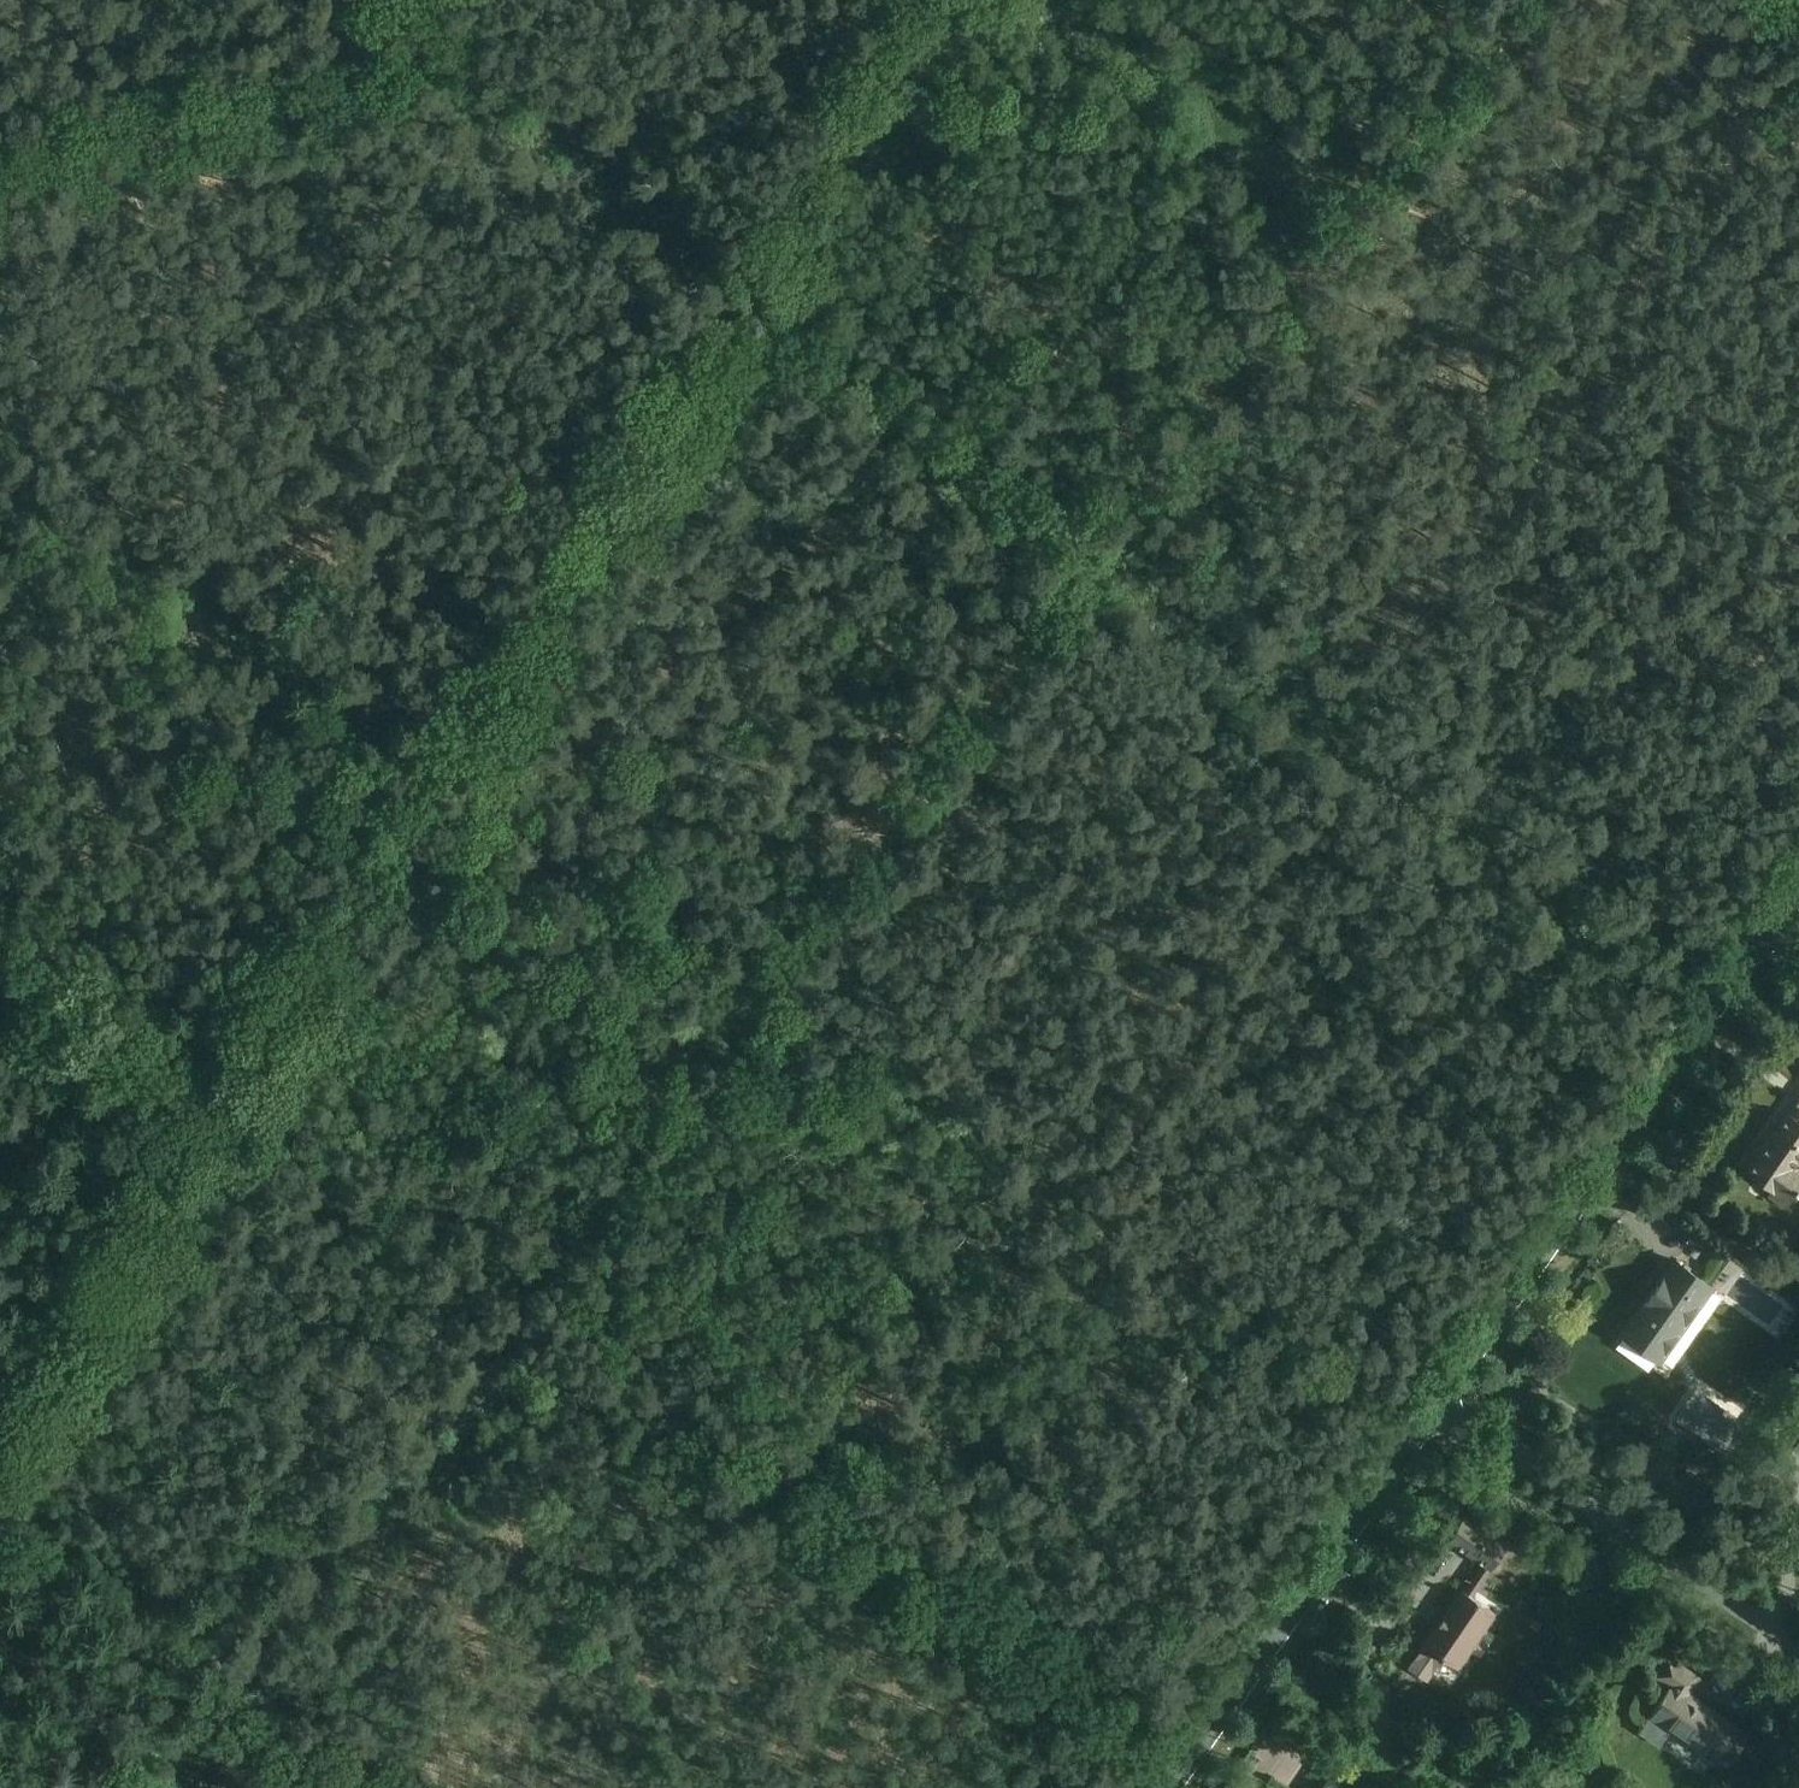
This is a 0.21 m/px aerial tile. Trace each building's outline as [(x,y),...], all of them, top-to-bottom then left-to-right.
[(1744,1175),(1790,1208),(1798,1196),(1798,1180),(1789,1173),(1798,1159),(1798,1100),(1744,1175)] [(1662,1366),(1716,1288),(1675,1259),(1621,1337),(1662,1366)] [(1767,1312),(1784,1291),(1770,1280),(1753,1300),(1767,1312)] [(1736,1400),(1687,1376),(1669,1413),(1719,1436),(1736,1400)] [(1476,1509),(1458,1528),(1487,1555),(1505,1536),(1476,1509)] [(1461,1671),(1498,1615),(1461,1590),(1423,1646),(1461,1671)] [(1643,1714),(1728,1770),(1753,1733),(1693,1693),(1704,1678),(1669,1655),(1655,1676),(1664,1682),(1643,1714)]
